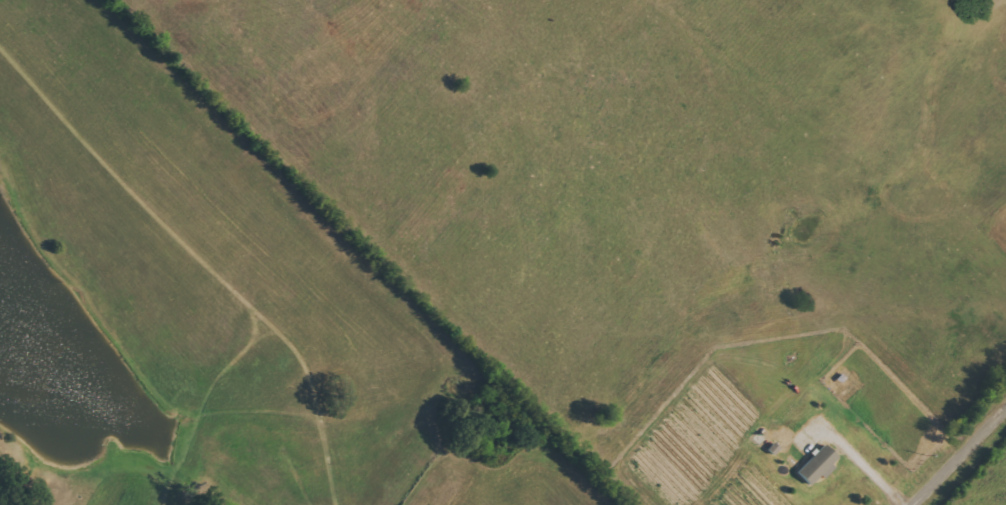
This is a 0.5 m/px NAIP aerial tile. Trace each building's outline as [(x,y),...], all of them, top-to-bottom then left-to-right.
[(812,485),(841,458),(828,445),(799,472),(812,485)]
